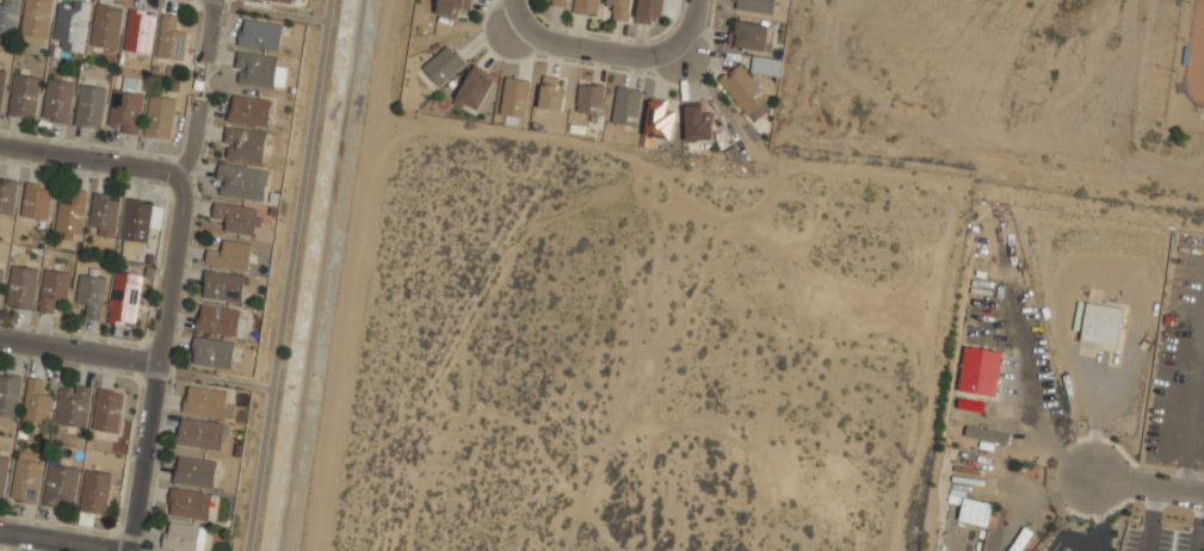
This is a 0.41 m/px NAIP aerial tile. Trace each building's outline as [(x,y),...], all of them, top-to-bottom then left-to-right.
[(0,1),(0,33),(16,35),(19,0),(6,0),(6,1),(0,1)] [(20,41),(47,44),(52,0),(25,0),(20,41)] [(54,48),(85,50),(89,0),(58,0),(54,48)] [(438,16),(470,17),(470,0),(439,0),(438,16)] [(551,6),(566,8),(567,0),(553,0),(551,6)] [(597,16),(599,0),(575,0),(573,12),(597,16)] [(606,5),(615,6),(612,19),(628,21),(631,0),(607,0),(606,5)] [(667,13),(663,0),(636,0),(644,21),(667,13)] [(728,8),(773,13),(775,0),(729,0),(728,8)] [(117,48),(123,6),(97,2),(91,44),(117,48)] [(150,54),(156,12),(130,8),(124,50),(150,54)] [(158,56),(183,60),(186,30),(175,29),(177,14),(162,13),(158,56)] [(239,44),(278,51),(282,23),(242,17),(239,44)] [(730,48),(768,49),(770,24),(730,23),(730,48)] [(464,62),(446,44),(422,70),(442,87),(464,62)] [(284,87),(285,66),(277,66),(277,55),(236,52),(235,85),(284,87)] [(780,74),(780,58),(753,57),(752,73),(780,74)] [(752,120),(772,106),(740,63),(720,78),(752,120)] [(495,79),(474,66),(455,98),(476,111),(495,79)] [(7,114),(33,118),(41,78),(14,73),(7,114)] [(106,128),(136,134),(144,92),(134,89),(136,79),(125,76),(123,89),(115,88),(106,128)] [(541,110),(564,110),(564,88),(557,88),(557,76),(541,76),(541,110)] [(42,118),(67,123),(74,82),(49,78),(42,118)] [(500,113),(524,118),(530,81),(506,78),(500,113)] [(604,85),(579,82),(575,111),(600,113),(604,85)] [(74,124),(99,128),(106,87),(81,83),(74,124)] [(641,89),(616,87),(612,123),(637,125),(641,89)] [(175,97),(150,93),(144,136),(169,140),(175,97)] [(267,125),(271,99),(233,93),(229,120),(267,125)] [(665,111),(666,100),(650,98),(644,136),(671,140),(674,113),(665,111)] [(687,106),(687,140),(711,140),(711,114),(702,114),(702,106),(687,106)] [(265,131),(227,126),(222,159),(261,163),(265,131)] [(266,169),(218,165),(216,197),(264,200),(266,169)] [(0,177),(0,212),(13,213),(16,179),(0,177)] [(21,217),(48,219),(51,187),(25,185),(21,217)] [(72,204),(57,203),(56,234),(82,235),(86,192),(73,191),(72,204)] [(119,198),(94,193),(88,233),(112,237),(119,198)] [(153,204),(128,199),(119,247),(144,250),(153,204)] [(223,230),(253,235),(257,209),(214,202),(211,217),(224,219),(223,230)] [(221,250),(208,248),(205,265),(247,270),(251,243),(222,240),(221,250)] [(38,267),(12,264),(6,305),(32,309),(38,267)] [(37,310),(50,312),(53,299),(66,302),(70,272),(44,267),(37,310)] [(109,321),(135,323),(141,273),(113,271),(109,321)] [(241,301),(243,274),(205,271),(203,297),(241,301)] [(100,320),(106,277),(80,273),(75,302),(88,304),(86,318),(100,320)] [(1119,346),(1125,308),(1087,301),(1080,339),(1119,346)] [(240,309),(199,303),(196,330),(236,335),(240,309)] [(190,363),(229,370),(234,342),(195,335),(190,363)] [(957,390),(994,397),(1002,352),(965,345),(957,390)] [(0,373),(0,425),(16,427),(21,376),(0,373)] [(29,377),(23,419),(48,422),(53,392),(39,391),(42,379),(29,377)] [(92,388),(61,383),(54,423),(85,429),(92,388)] [(234,404),(224,402),(226,389),(187,383),(183,410),(233,417),(234,404)] [(92,428),(117,433),(124,391),(98,386),(92,428)] [(981,412),(982,404),(974,403),(975,400),(958,398),(957,408),(981,412)] [(224,422),(180,416),(175,444),(221,450),(224,422)] [(36,503),(44,456),(18,451),(11,500),(36,503)] [(212,488),(216,462),(178,454),(173,481),(212,488)] [(4,497),(8,457),(0,456),(0,497),(4,497)] [(42,504),(73,508),(79,465),(49,462),(42,504)] [(79,516),(89,518),(91,512),(106,514),(111,472),(85,469),(79,516)] [(167,515),(208,520),(211,493),(171,487),(167,515)] [(988,525),(991,503),(962,499),(958,521),(988,525)] [(165,521),(162,547),(173,547),(173,550),(201,550),(204,525),(165,521)]
